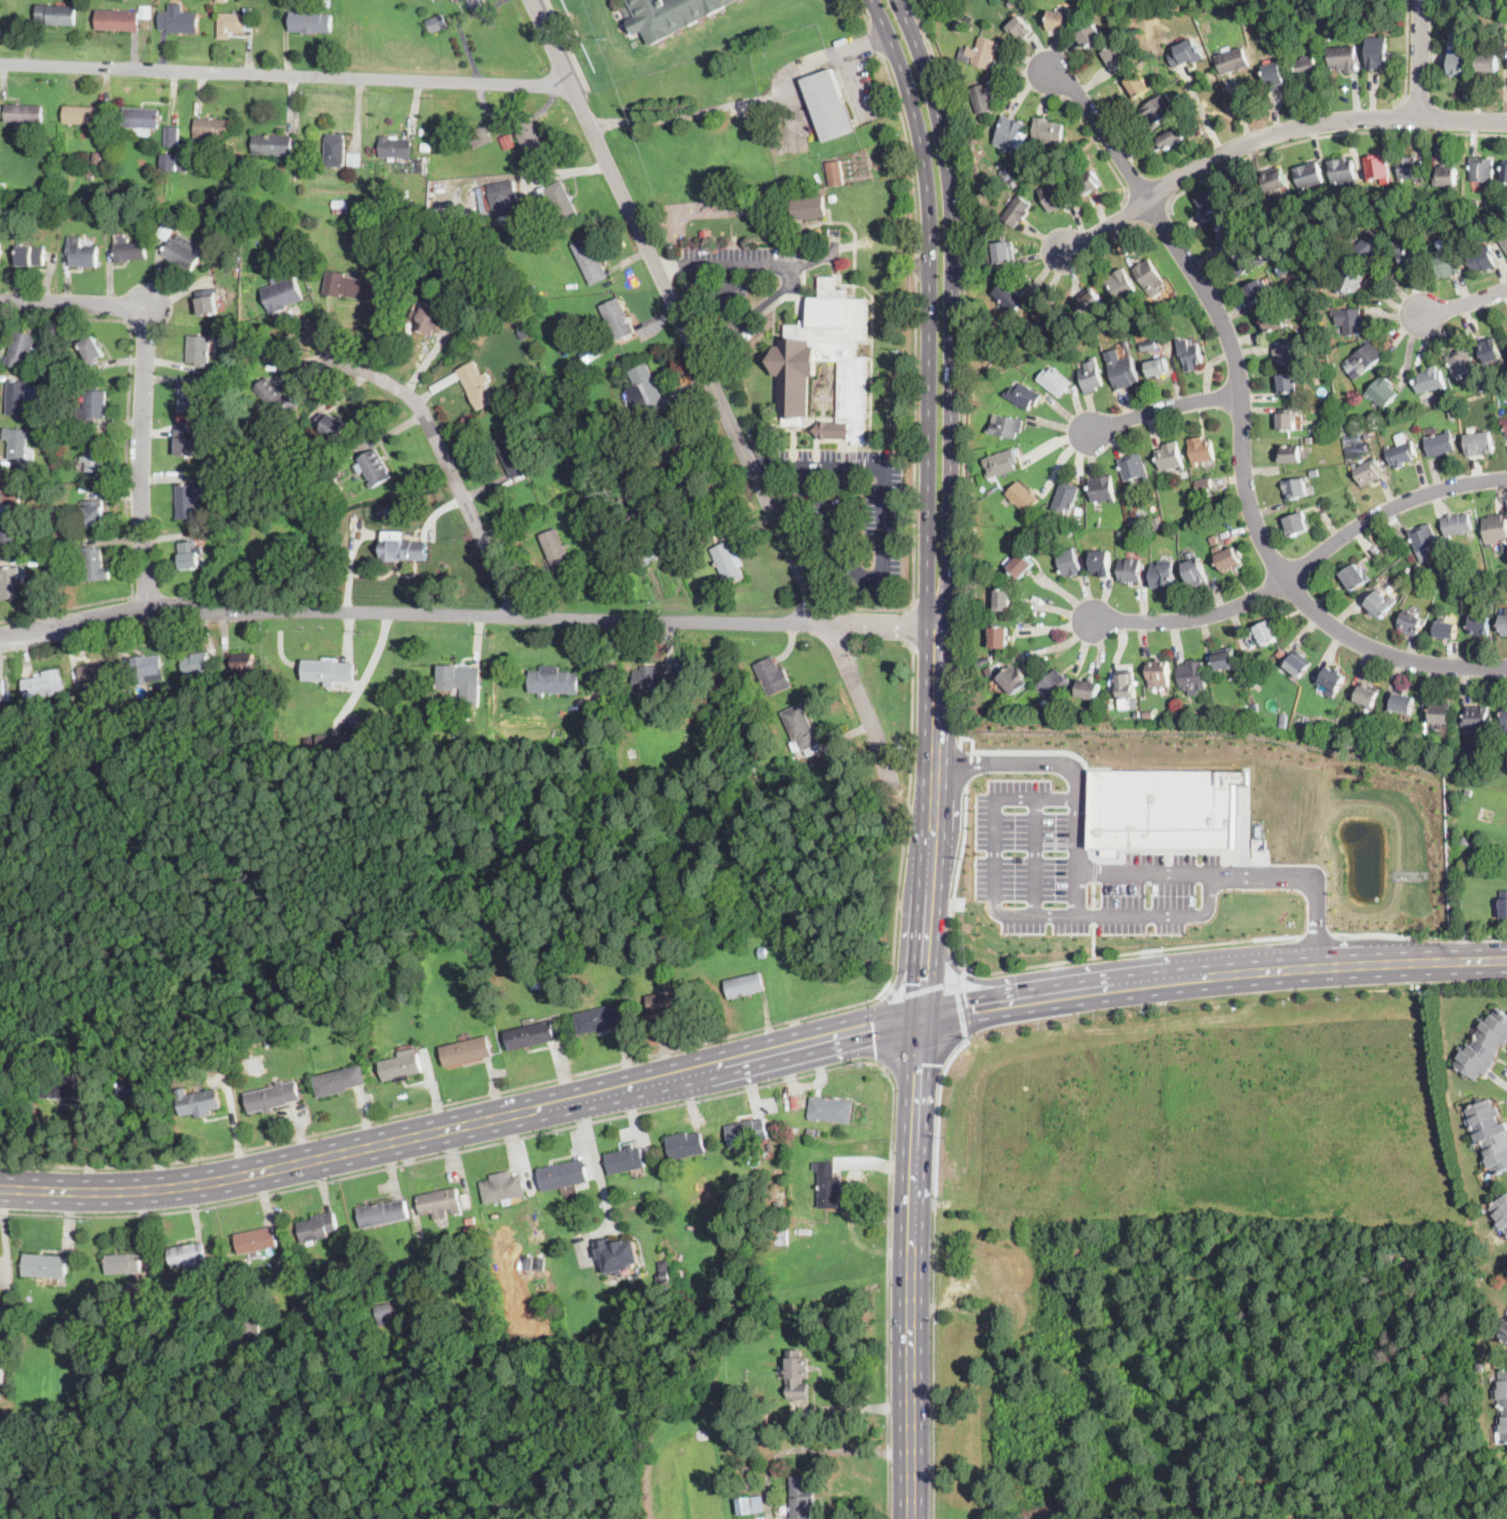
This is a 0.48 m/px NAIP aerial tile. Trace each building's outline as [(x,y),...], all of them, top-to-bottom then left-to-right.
[(472,10),(467,0),(481,0),(483,4),(472,10)] [(629,1),(628,0),(738,0),(651,44),(643,28),(635,33),(621,5),(629,1)] [(76,20),(76,25),(48,24),(48,22),(38,22),(38,17),(38,4),(77,6),(76,20)] [(151,17),(152,5),(140,4),(140,17),(151,17)] [(1227,15),(1226,16),(1223,8),(1229,5),(1233,13),(1227,15)] [(1299,8),(1294,14),(1290,11),(1295,5),(1299,8)] [(255,9),(254,27),(254,31),(246,30),(246,32),(231,32),(231,38),(218,38),(220,13),(245,14),(246,8),(255,9)] [(139,30),(97,29),(97,10),(140,11),(139,30)] [(1070,31),(1070,33),(1049,30),(1051,10),(1072,13),(1070,31)] [(199,14),(198,34),(167,32),(167,30),(159,30),(160,11),(199,13),(199,14)] [(332,21),(332,31),(321,30),(320,34),(302,33),(302,32),(290,31),(290,30),(291,11),(324,12),(324,14),(332,14),(332,21)] [(1034,30),(1035,31),(1027,39),(1023,35),(1021,37),(1015,31),(1012,33),(1007,28),(1013,21),(1009,17),(1015,11),(1034,30)] [(433,32),(431,33),(426,20),(442,13),(447,26),(433,32)] [(1476,17),(1475,31),(1459,29),(1461,16),(1476,17)] [(962,28),(960,33),(952,30),(956,20),(964,23),(962,28)] [(1091,46),(1088,48),(1078,35),(1094,22),(1104,35),(1091,46)] [(999,46),(997,51),(996,56),(994,56),(990,69),(973,64),(973,61),(972,61),(973,57),(971,57),(969,63),(958,59),(962,46),(968,48),(969,45),(977,47),(981,36),(1000,42),(999,46)] [(1201,60),(1197,62),(1194,63),(1192,60),(1175,68),(1169,55),(1178,51),(1176,47),(1196,37),(1205,58),(1201,60)] [(1375,68),(1368,68),(1367,37),(1391,37),(1392,68),(1375,68)] [(1130,61),(1116,70),(1104,53),(1118,43),(1130,61)] [(1359,64),(1359,69),(1360,73),(1346,74),(1345,70),(1339,70),(1339,66),(1330,67),(1329,48),(1357,45),(1359,64)] [(1240,70),(1237,71),(1223,75),(1217,56),(1244,46),(1251,66),(1240,70)] [(1471,48),(1470,75),(1453,74),(1453,78),(1451,78),(1451,74),(1450,74),(1451,54),(1459,55),(1459,48),(1471,48)] [(1504,55),(1503,75),(1478,74),(1479,54),(1504,55)] [(1311,56),(1311,57),(1317,56),(1320,73),(1317,73),(1318,79),(1308,80),(1308,78),(1306,79),(1305,75),(1299,76),(1297,60),(1304,59),(1304,57),(1311,56)] [(1277,85),(1271,88),(1264,67),(1280,61),(1287,82),(1277,85)] [(843,100),(845,104),(848,103),(858,131),(825,142),(803,80),(833,69),(843,100)] [(1139,97),(1134,100),(1123,83),(1138,73),(1140,71),(1151,88),(1139,97)] [(979,114),(978,114),(969,89),(994,80),(998,92),(996,93),(998,99),(994,101),(996,108),(979,114)] [(1171,113),(1165,117),(1168,121),(1154,130),(1144,115),(1143,116),(1141,112),(1142,112),(1141,109),(1167,92),(1178,108),(1171,113)] [(14,122),(6,122),(6,105),(43,105),(43,122),(14,122)] [(107,119),(107,125),(64,123),(64,114),(65,105),(108,107),(107,119)] [(158,116),(158,128),(122,127),(122,124),(123,107),(159,109),(158,116)] [(537,166),(534,168),(511,123),(512,122),(529,114),(552,159),(537,166)] [(1014,150),(1012,153),(994,144),(1000,131),(997,129),(1004,114),(1025,125),(1014,150)] [(230,133),(230,138),(216,137),(216,141),(211,141),(210,144),(193,143),(193,142),(195,117),(231,119),(230,133)] [(975,125),(967,127),(965,119),(973,117),(975,125)] [(1064,144),(1034,140),(1036,117),(1042,117),(1042,119),(1048,119),(1048,121),(1058,122),(1057,127),(1066,128),(1064,144)] [(1166,149),(1166,150),(1159,138),(1185,123),(1189,130),(1184,133),(1187,138),(1166,149)] [(481,146),(473,149),(466,133),(480,126),(485,124),(493,140),(481,146)] [(178,143),(178,146),(165,145),(166,129),(166,127),(178,127),(178,143)] [(1200,135),(1198,136),(1196,131),(1201,129),(1202,128),(1205,133),(1200,135)] [(291,154),(291,155),(252,153),(253,134),(292,136),(291,154)] [(345,134),(345,140),(344,167),(327,167),(327,163),(324,163),(325,137),(327,137),(327,134),(345,134)] [(506,150),(505,150),(499,138),(504,136),(510,134),(515,146),(506,150)] [(412,141),(412,158),(379,157),(380,136),(399,137),(399,138),(412,139),(412,141)] [(101,164),(101,165),(92,164),(93,152),(102,152),(101,164)] [(1381,152),(1381,155),(1387,154),(1389,175),(1372,177),(1372,181),(1367,182),(1365,158),(1365,157),(1375,156),(1374,152),(1381,152)] [(356,166),(348,166),(348,153),(359,153),(361,153),(361,166),(356,166)] [(174,170),(161,170),(161,154),(177,154),(177,170),(174,170)] [(1423,178),(1423,179),(1420,179),(1420,180),(1403,178),(1403,181),(1399,180),(1400,165),(1398,165),(1399,156),(1418,158),(1418,160),(1425,160),(1423,178)] [(1347,159),(1347,160),(1354,159),(1357,178),(1353,179),(1352,181),(1350,181),(1348,180),(1337,181),(1338,184),(1334,185),(1331,169),(1330,169),(1329,161),(1347,158),(1347,159)] [(1489,159),(1490,159),(1494,159),(1493,185),(1488,184),(1488,181),(1470,180),(1471,158),(1489,159)] [(845,183),(831,185),(827,161),(841,159),(845,183)] [(1300,192),(1294,168),(1318,161),(1323,182),(1304,187),(1304,191),(1300,192)] [(187,169),(186,173),(179,171),(180,162),(188,163),(187,169)] [(1007,179),(1000,170),(1005,166),(1012,175),(1007,179)] [(94,168),(94,180),(89,180),(89,175),(81,175),(81,167),(94,167),(94,168)] [(1458,174),(1458,178),(1458,185),(1436,185),(1436,174),(1441,174),(1441,167),(1458,167),(1458,174)] [(1270,195),(1269,196),(1263,178),(1283,170),(1290,186),(1277,191),(1278,192),(1270,195)] [(1100,189),(1100,190),(1096,193),(1094,190),(1086,195),(1076,181),(1091,171),(1100,186),(1099,187),(1100,189)] [(1062,208),(1057,211),(1056,209),(1051,212),(1039,190),(1054,181),(1060,178),(1074,202),(1062,208)] [(519,210),(515,211),(493,215),(492,210),(484,212),(480,186),(483,186),(513,180),(519,210)] [(1019,184),(1013,189),(1010,184),(1012,182),(1015,180),(1019,184)] [(564,184),(570,196),(579,215),(562,223),(550,199),(541,203),(536,194),(535,192),(544,187),(545,186),(546,189),(562,181),(564,184)] [(1218,190),(1221,196),(1218,198),(1224,206),(1206,218),(1205,216),(1195,201),(1212,190),(1214,192),(1217,189),(1218,190)] [(798,220),(794,220),(791,197),(825,194),(827,217),(798,220)] [(1025,218),(1023,221),(1022,222),(1020,221),(1015,228),(1002,218),(1019,195),(1032,205),(1028,210),(1030,212),(1025,218)] [(347,202),(347,215),(334,215),(334,208),(333,208),(333,205),(334,200),(348,201),(347,202)] [(192,202),(192,211),(182,210),(182,202),(192,202)] [(1230,219),(1234,225),(1236,223),(1240,229),(1239,230),(1242,236),(1228,245),(1227,243),(1223,246),(1219,239),(1221,238),(1218,234),(1220,233),(1217,227),(1230,218),(1230,219)] [(233,228),(231,231),(227,229),(231,222),(235,224),(233,228)] [(167,240),(157,234),(163,223),(174,229),(167,240)] [(240,229),(237,235),(232,232),(235,226),(240,229)] [(285,237),(278,239),(275,231),(282,229),(285,237)] [(711,239),(702,240),(701,231),(710,230),(711,239)] [(784,239),(774,239),(774,230),(776,230),(784,230),(784,239)] [(1383,251),(1378,256),(1376,257),(1375,255),(1368,261),(1362,254),(1358,258),(1351,250),(1369,234),(1367,232),(1370,230),(1383,244),(1381,246),(1385,250),(1383,251)] [(1498,238),(1506,232),(1506,253),(1498,238)] [(125,236),(125,238),(128,237),(129,243),(145,241),(146,258),(129,259),(129,262),(116,263),(113,234),(125,233),(125,236)] [(180,233),(196,243),(199,245),(197,248),(200,249),(197,253),(201,255),(192,271),(165,256),(163,254),(172,238),(175,239),(179,233),(180,233)] [(97,264),(97,266),(70,265),(70,257),(67,256),(68,236),(81,237),(81,244),(98,245),(97,264)] [(592,285),(591,285),(572,245),(580,241),(590,236),(609,277),(592,285)] [(1005,261),(990,263),(988,248),(994,247),(993,243),(1001,242),(1014,240),(1015,249),(1014,250),(1015,260),(1005,261)] [(1397,241),(1399,244),(1405,241),(1407,246),(1414,242),(1426,265),(1412,271),(1410,267),(1405,270),(1392,244),(1397,241)] [(1491,244),(1492,248),(1494,254),(1493,254),(1497,267),(1486,270),(1485,268),(1473,272),(1472,269),(1467,253),(1473,252),(1471,248),(1482,245),(1482,247),(1491,244)] [(44,263),(44,265),(17,263),(18,251),(18,245),(45,247),(44,263)] [(1454,248),(1455,250),(1463,272),(1445,278),(1445,276),(1439,278),(1435,268),(1430,254),(1441,250),(1441,249),(1444,248),(1446,249),(1453,246),(1454,248)] [(1254,252),(1255,254),(1262,250),(1266,258),(1268,257),(1269,259),(1265,262),(1266,263),(1248,273),(1248,272),(1240,276),(1234,267),(1238,265),(1234,258),(1252,248),(1254,252)] [(1163,286),(1162,287),(1158,290),(1156,286),(1149,291),(1135,269),(1151,259),(1152,259),(1167,284),(1163,286)] [(237,266),(226,271),(224,267),(235,262),(237,266)] [(1359,288),(1356,296),(1346,292),(1345,294),(1337,291),(1345,272),(1339,270),(1341,267),(1364,276),(1359,288)] [(1137,289),(1141,296),(1123,306),(1116,293),(1111,296),(1103,281),(1127,268),(1137,289)] [(380,294),(378,302),(324,293),(328,270),(346,273),(346,276),(382,282),(380,294)] [(273,314),(271,315),(261,289),(295,276),(304,299),(286,306),(287,309),(273,314)] [(846,290),(847,299),(867,299),(867,340),(857,340),(857,344),(856,344),(856,356),(867,356),(867,413),(869,413),(869,418),(865,418),(865,439),(866,443),(865,443),(865,446),(853,446),(853,441),(847,441),(847,440),(819,439),(819,422),(837,422),(837,418),(838,418),(839,361),(817,361),(817,376),(810,376),(810,416),(805,416),(805,426),(784,426),(784,416),(779,415),(780,376),(775,376),(775,347),(781,347),(781,339),(785,339),(786,325),(801,325),(801,320),(806,320),(806,307),(810,307),(810,297),(820,297),(820,277),(837,277),(837,289),(846,290)] [(1018,310),(1013,314),(993,293),(1008,279),(1017,289),(1017,290),(1027,301),(1018,310)] [(1252,305),(1243,289),(1262,279),(1271,295),(1252,305)] [(218,292),(215,292),(218,313),(200,316),(196,292),(217,288),(218,292)] [(1084,319),(1081,320),(1072,302),(1097,291),(1105,309),(1084,319)] [(1302,299),(1300,293),(1307,291),(1309,298),(1302,299)] [(629,335),(617,341),(600,307),(619,297),(635,332),(629,335)] [(1361,312),(1363,320),(1365,319),(1367,333),(1359,334),(1359,332),(1346,334),(1344,324),(1338,325),(1336,315),(1332,316),(1331,311),(1360,306),(1361,312)] [(432,310),(439,312),(441,313),(439,318),(444,319),(440,331),(433,329),(431,336),(424,334),(421,333),(422,331),(415,329),(418,320),(411,318),(414,309),(422,311),(423,307),(432,310)] [(1271,332),(1266,333),(1260,317),(1281,310),(1287,326),(1271,332)] [(526,329),(520,333),(511,318),(514,317),(518,314),(526,329)] [(41,349),(37,361),(29,359),(27,365),(22,363),(20,368),(6,363),(8,355),(9,355),(17,330),(36,336),(33,347),(41,349)] [(96,362),(91,365),(79,343),(93,335),(104,356),(99,358),(100,360),(96,362)] [(208,364),(208,367),(197,366),(197,363),(187,363),(187,361),(188,335),(209,336),(208,364)] [(1181,339),(1189,337),(1191,345),(1200,343),(1204,363),(1199,364),(1200,370),(1187,372),(1185,362),(1183,363),(1177,337),(1181,336),(1181,339)] [(1494,365),(1488,367),(1480,343),(1498,337),(1506,361),(1494,365)] [(1278,365),(1276,365),(1273,345),(1284,343),(1283,339),(1292,338),(1295,362),(1278,365)] [(1146,351),(1142,352),(1140,342),(1156,339),(1158,349),(1146,351)] [(593,340),(596,346),(597,346),(602,355),(593,360),(592,359),(585,363),(581,355),(589,350),(586,343),(593,340)] [(1373,346),(1377,345),(1385,356),(1366,371),(1361,365),(1357,368),(1350,358),(1370,342),(1373,346)] [(1470,353),(1476,369),(1477,374),(1474,375),(1473,371),(1455,377),(1451,366),(1450,366),(1450,365),(1447,356),(1452,354),(1453,357),(1458,355),(1457,352),(1468,348),(1470,353)] [(1098,366),(1104,385),(1097,387),(1098,391),(1086,394),(1083,382),(1082,382),(1081,379),(1080,378),(1082,378),(1080,368),(1084,367),(1083,362),(1092,360),(1091,358),(1096,356),(1098,366)] [(1124,390),(1117,392),(1110,363),(1116,362),(1133,357),(1140,381),(1133,383),(1134,385),(1125,387),(1125,389),(1124,390)] [(1160,375),(1161,378),(1157,379),(1156,375),(1151,377),(1147,363),(1167,358),(1170,372),(1160,375)] [(480,371),(482,375),(487,372),(492,380),(487,383),(497,400),(478,410),(476,407),(456,371),(474,361),(480,371)] [(641,412),(637,414),(626,389),(635,384),(629,370),(632,368),(646,361),(665,401),(641,412)] [(1437,366),(1438,371),(1442,370),(1446,389),(1442,390),(1441,388),(1419,393),(1417,386),(1415,378),(1418,377),(1418,374),(1427,372),(1427,368),(1437,366)] [(1058,371),(1062,375),(1071,382),(1060,397),(1049,389),(1037,380),(1046,369),(1049,372),(1053,367),(1058,371)] [(1297,390),(1297,393),(1297,395),(1293,395),(1293,392),(1277,393),(1276,376),(1298,374),(1299,390),(1297,390)] [(1398,394),(1385,409),(1374,399),(1373,400),(1369,397),(1367,398),(1365,396),(1383,374),(1394,383),(1391,386),(1398,393),(1398,394)] [(281,393),(283,396),(289,391),(300,404),(278,423),(272,416),(269,413),(273,409),(254,388),(267,377),(281,393)] [(30,409),(30,413),(25,413),(25,415),(7,415),(8,381),(8,380),(26,380),(26,407),(30,407),(30,409)] [(1487,389),(1480,392),(1478,385),(1479,384),(1485,382),(1487,389)] [(1022,383),(1040,394),(1043,395),(1036,407),(1032,405),(1029,411),(1004,396),(1007,391),(1009,393),(1013,387),(1018,389),(1022,383)] [(196,385),(197,385),(197,394),(200,394),(200,400),(197,400),(197,416),(179,416),(180,385),(196,385)] [(106,400),(106,405),(108,405),(107,410),(106,410),(105,418),(96,417),(96,420),(75,420),(76,404),(84,404),(85,390),(106,391),(106,400)] [(1456,416),(1449,417),(1448,407),(1454,406),(1456,416)] [(50,408),(49,418),(41,418),(41,407),(50,408)] [(1284,428),(1280,428),(1280,414),(1281,414),(1281,410),(1296,410),(1296,428),(1284,428)] [(330,415),(330,414),(347,422),(339,439),(330,434),(329,435),(322,432),(323,431),(321,430),(322,428),(316,425),(323,412),(330,415)] [(1024,419),(1023,425),(1021,432),(1018,432),(1016,438),(987,433),(987,432),(988,428),(992,429),(994,422),(998,423),(999,415),(1024,419)] [(609,430),(599,435),(595,427),(606,422),(609,430)] [(1350,433),(1344,435),(1342,427),(1348,426),(1350,433)] [(26,459),(26,463),(15,462),(15,460),(8,460),(9,440),(3,439),(3,435),(4,428),(28,430),(26,459)] [(197,450),(197,454),(197,457),(177,456),(177,451),(174,451),(175,429),(195,430),(195,438),(198,438),(197,450)] [(1450,453),(1440,455),(1436,456),(1436,455),(1430,457),(1425,438),(1446,433),(1446,430),(1451,429),(1456,450),(1449,452),(1450,453)] [(1366,439),(1365,439),(1363,431),(1370,430),(1372,438),(1366,439)] [(514,435),(515,437),(518,445),(525,442),(536,464),(529,467),(530,470),(525,472),(528,478),(517,484),(514,478),(513,479),(494,439),(512,431),(514,435)] [(1469,457),(1468,457),(1465,435),(1492,431),(1495,453),(1469,457)] [(1405,435),(1408,442),(1413,440),(1419,456),(1415,457),(1416,460),(1405,464),(1406,466),(1396,469),(1394,464),(1392,465),(1390,459),(1385,447),(1389,445),(1390,448),(1399,445),(1395,436),(1404,432),(1405,435)] [(1203,436),(1204,440),(1214,438),(1218,459),(1198,463),(1199,467),(1194,468),(1189,439),(1203,436)] [(104,454),(103,460),(103,472),(86,471),(86,462),(81,461),(82,456),(85,456),(86,440),(104,441),(104,454)] [(1183,465),(1184,467),(1184,469),(1180,470),(1180,466),(1161,471),(1157,450),(1165,449),(1164,444),(1178,441),(1183,465)] [(1281,463),(1280,455),(1283,455),(1283,447),(1301,446),(1302,462),(1281,463)] [(387,471),(391,477),(371,488),(369,484),(372,482),(370,480),(369,481),(365,473),(366,472),(365,471),(359,474),(354,465),(360,462),(358,459),(376,448),(388,470),(387,471)] [(1015,452),(1016,454),(1018,462),(1015,463),(1017,469),(988,479),(986,474),(990,472),(987,466),(993,464),(991,456),(997,454),(997,453),(1001,451),(1001,453),(1014,448),(1015,452)] [(1146,470),(1148,476),(1149,478),(1145,480),(1143,475),(1126,481),(1119,460),(1141,453),(1146,470)] [(1375,458),(1381,469),(1379,471),(1382,477),(1364,487),(1352,465),(1355,463),(1358,468),(1375,458)] [(335,478),(337,481),(340,486),(331,492),(324,480),(333,475),(335,478)] [(1115,498),(1115,501),(1111,502),(1111,500),(1093,502),(1090,479),(1112,476),(1115,498)] [(21,502),(21,504),(3,503),(3,494),(1,493),(2,477),(22,478),(21,502)] [(582,477),(583,481),(585,486),(577,489),(573,480),(582,477)] [(1203,489),(1203,493),(1204,494),(1198,495),(1197,490),(1195,490),(1194,481),(1212,478),(1213,487),(1203,489)] [(1288,500),(1287,500),(1283,483),(1306,478),(1309,495),(1288,500)] [(1019,481),(1025,487),(1026,486),(1031,491),(1032,490),(1035,493),(1034,495),(1039,500),(1027,513),(1026,512),(1023,515),(1021,513),(1023,510),(1017,503),(1014,503),(1012,501),(1011,498),(1007,494),(1019,481)] [(1075,500),(1072,509),(1067,507),(1065,511),(1053,507),(1063,481),(1080,487),(1075,500)] [(353,499),(350,501),(345,492),(361,483),(366,491),(353,499)] [(196,505),(196,510),(200,510),(200,516),(195,516),(195,518),(176,518),(176,485),(196,484),(196,505)] [(580,504),(574,506),(571,498),(578,496),(580,504)] [(603,506),(597,509),(592,500),(599,497),(603,506)] [(103,509),(104,513),(104,525),(86,526),(86,512),(82,512),(81,509),(81,501),(103,500),(103,509)] [(9,513),(0,512),(0,504),(10,505),(9,513)] [(390,512),(380,514),(379,508),(389,506),(390,512)] [(1310,529),(1305,531),(1291,537),(1289,530),(1286,531),(1282,521),(1290,517),(1305,511),(1307,518),(1305,519),(1310,529)] [(1470,512),(1474,530),(1466,531),(1465,534),(1461,534),(1460,533),(1451,535),(1452,539),(1447,540),(1442,519),(1449,517),(1448,514),(1453,513),(1453,516),(1470,512)] [(1498,514),(1506,513),(1506,541),(1491,543),(1487,544),(1483,519),(1489,518),(1489,516),(1498,514)] [(1198,530),(1193,532),(1190,522),(1191,521),(1198,519),(1201,529),(1198,530)] [(18,552),(0,551),(0,523),(8,524),(8,521),(19,522),(19,523),(19,530),(18,552)] [(1434,531),(1441,547),(1433,550),(1432,547),(1418,553),(1411,537),(1409,532),(1430,523),(1434,531)] [(557,528),(559,532),(572,565),(555,572),(540,535),(557,528)] [(1219,543),(1220,545),(1221,545),(1224,551),(1238,545),(1243,557),(1240,558),(1243,563),(1225,571),(1210,538),(1215,535),(1219,543)] [(410,540),(420,540),(428,540),(427,560),(399,559),(399,562),(381,561),(382,538),(410,540)] [(182,569),(181,569),(179,543),(197,541),(199,568),(182,569)] [(729,541),(734,554),(738,552),(743,565),(740,566),(745,577),(728,586),(711,549),(729,541)] [(1454,557),(1452,557),(1448,546),(1456,543),(1460,554),(1454,557)] [(646,566),(644,567),(637,553),(653,545),(659,559),(646,566)] [(96,548),(102,548),(103,567),(109,567),(110,579),(86,581),(85,565),(79,565),(78,552),(84,552),(83,547),(96,546),(96,548)] [(1073,547),(1079,563),(1082,573),(1069,577),(1069,575),(1064,577),(1063,575),(1055,549),(1059,548),(1060,551),(1073,547)] [(1111,555),(1111,577),(1102,577),(1102,573),(1093,574),(1092,551),(1111,551),(1111,555)] [(1194,551),(1196,558),(1200,557),(1208,582),(1191,587),(1183,562),(1188,561),(1185,554),(1194,551)] [(1022,552),(1029,558),(1035,564),(1033,566),(1035,568),(1028,575),(1026,573),(1020,579),(1003,563),(1009,557),(1014,561),(1017,557),(1017,558),(1022,552)] [(40,557),(40,565),(30,564),(30,556),(40,557)] [(1141,580),(1141,582),(1120,581),(1120,561),(1120,559),(1142,559),(1141,580)] [(1161,561),(1167,561),(1174,561),(1175,566),(1175,585),(1173,588),(1152,588),(1152,564),(1160,564),(1160,561),(1161,561)] [(1354,589),(1353,590),(1341,574),(1342,573),(1356,564),(1367,581),(1354,589)] [(1454,569),(1450,575),(1443,570),(1447,564),(1454,569)] [(1,582),(0,582),(0,568),(18,568),(18,575),(18,576),(22,576),(22,583),(18,583),(19,599),(2,599),(1,582)] [(980,573),(980,578),(971,577),(971,569),(981,570),(980,573)] [(1426,576),(1422,582),(1418,580),(1422,573),(1426,576)] [(1013,600),(1012,605),(1009,605),(1009,610),(997,609),(998,606),(994,605),(994,600),(995,600),(996,589),(1011,590),(1011,596),(1014,596),(1013,600)] [(1392,606),(1383,618),(1377,614),(1375,616),(1370,612),(1372,609),(1366,605),(1371,598),(1377,591),(1388,600),(1387,602),(1392,606)] [(1407,612),(1410,613),(1411,611),(1420,615),(1420,616),(1424,618),(1417,637),(1398,630),(1404,611),(1407,612)] [(1478,614),(1478,616),(1491,616),(1491,635),(1482,635),(1482,637),(1477,637),(1477,634),(1470,634),(1470,614),(1478,614)] [(1447,620),(1447,622),(1458,623),(1456,639),(1446,638),(1446,640),(1442,639),(1442,638),(1435,637),(1437,621),(1439,621),(1439,617),(1447,618),(1447,620)] [(1279,638),(1264,646),(1255,628),(1261,625),(1270,620),(1279,638)] [(1008,628),(1008,635),(1011,635),(1011,640),(1008,640),(1008,647),(991,648),(991,635),(991,627),(1008,627),(1008,628)] [(1228,668),(1229,670),(1224,670),(1224,669),(1217,671),(1214,651),(1234,647),(1237,666),(1228,668)] [(185,673),(183,674),(181,657),(191,656),(191,653),(208,651),(210,671),(185,673)] [(1296,653),(1298,655),(1299,653),(1309,660),(1307,662),(1311,665),(1302,678),(1293,671),(1292,673),(1289,671),(1291,669),(1285,665),(1295,653),(1296,653)] [(253,655),(253,669),(232,669),(232,658),(232,654),(253,654),(253,655)] [(145,655),(146,657),(161,655),(163,673),(145,675),(146,684),(134,685),(131,657),(145,655)] [(778,666),(780,669),(784,667),(793,686),(770,697),(754,665),(773,656),(778,666)] [(981,667),(980,667),(977,661),(988,656),(990,663),(981,667)] [(1170,661),(1170,663),(1169,687),(1150,686),(1150,681),(1148,681),(1148,661),(1156,661),(1156,659),(1160,659),(1160,660),(1170,661)] [(354,668),(354,672),(354,682),(303,681),(304,660),(336,660),(336,663),(354,663),(354,668)] [(1195,661),(1202,660),(1206,689),(1198,690),(1199,695),(1189,696),(1188,689),(1182,690),(1179,665),(1188,664),(1188,661),(1194,660),(1195,661)] [(100,661),(100,662),(106,661),(111,683),(101,685),(100,678),(87,680),(88,683),(81,685),(81,683),(77,667),(84,666),(84,664),(100,661)] [(481,679),(480,701),(480,704),(460,703),(460,688),(457,688),(457,690),(438,689),(438,683),(439,665),(481,667),(481,679)] [(658,666),(658,671),(674,672),(673,692),(665,691),(665,702),(651,701),(651,693),(633,692),(634,670),(640,670),(641,665),(658,666)] [(560,666),(560,671),(571,671),(571,673),(580,673),(579,693),(530,693),(531,670),(542,670),(542,666),(560,666)] [(1012,666),(1016,670),(1019,667),(1026,675),(1022,678),(1026,683),(1013,694),(998,678),(1012,666)] [(988,677),(984,670),(990,667),(994,674),(988,677)] [(1346,678),(1345,679),(1334,699),(1326,694),(1330,688),(1321,682),(1319,685),(1316,683),(1320,676),(1323,678),(1329,667),(1347,676),(1346,678)] [(1069,686),(1054,699),(1053,700),(1042,687),(1040,690),(1036,686),(1057,668),(1071,685),(1069,686)] [(27,696),(25,697),(22,679),(44,676),(44,672),(60,669),(64,690),(27,696)] [(1134,677),(1135,684),(1137,684),(1137,698),(1119,699),(1118,670),(1134,669),(1134,677)] [(1252,677),(1245,678),(1245,670),(1252,669),(1253,677),(1252,677)] [(390,680),(390,686),(378,686),(379,673),(390,674),(390,680)] [(1097,698),(1077,694),(1080,677),(1100,682),(1097,698)] [(1381,689),(1380,690),(1374,707),(1356,700),(1356,698),(1354,697),(1357,688),(1360,689),(1361,686),(1360,686),(1362,681),(1381,688),(1381,689)] [(164,698),(159,699),(158,691),(162,690),(165,690),(166,698),(164,698)] [(1414,705),(1413,706),(1412,714),(1392,710),(1391,714),(1387,713),(1389,705),(1389,704),(1393,705),(1396,693),(1415,697),(1414,705)] [(820,747),(822,750),(822,751),(808,757),(805,749),(802,751),(801,749),(794,752),(791,744),(790,742),(794,741),(782,712),(802,703),(820,743),(819,744),(820,747)] [(1451,723),(1451,724),(1431,723),(1433,704),(1452,705),(1451,723)] [(1489,707),(1489,708),(1488,717),(1491,717),(1490,727),(1480,727),(1480,729),(1473,728),(1472,728),(1472,726),(1462,726),(1462,718),(1465,718),(1466,707),(1480,707),(1480,706),(1489,707)] [(1308,717),(1311,719),(1312,718),(1324,723),(1319,734),(1307,729),(1309,724),(1303,721),(1305,716),(1308,717)] [(636,764),(628,766),(626,750),(636,749),(638,764),(636,764)] [(754,758),(744,763),(741,756),(751,751),(754,758)] [(1090,769),(1090,846),(1234,848),(1233,783),(1249,783),(1248,771),(1090,769)] [(1470,841),(1469,844),(1462,843),(1463,838),(1464,835),(1470,837),(1470,841)] [(526,953),(519,954),(517,940),(524,940),(526,953)] [(418,959),(416,960),(415,952),(420,951),(424,951),(425,958),(418,959)] [(518,967),(516,967),(514,957),(526,955),(528,966),(518,967)] [(728,997),(724,980),(761,972),(765,989),(728,997)] [(534,990),(532,990),(529,977),(541,974),(544,987),(534,990)] [(687,1005),(688,1010),(674,1013),(673,1009),(651,1015),(647,996),(686,986),(690,1004),(687,1005)] [(592,1032),(580,1035),(575,1014),(617,1004),(622,1025),(592,1032)] [(1497,1008),(1506,1015),(1506,1043),(1505,1045),(1502,1044),(1497,1051),(1499,1053),(1493,1060),(1496,1062),(1486,1076),(1482,1072),(1476,1080),(1454,1064),(1462,1052),(1458,1049),(1460,1046),(1463,1048),(1468,1042),(1471,1044),(1477,1036),(1475,1035),(1483,1023),(1480,1020),(1481,1018),(1487,1022),(1497,1008)] [(511,1050),(509,1051),(505,1031),(551,1020),(556,1040),(511,1050)] [(270,1027),(271,1032),(272,1032),(274,1046),(266,1047),(264,1033),(266,1033),(265,1028),(270,1027)] [(284,1042),(278,1044),(275,1032),(282,1031),(284,1042)] [(458,1064),(445,1067),(441,1047),(487,1036),(492,1056),(458,1064)] [(410,1076),(411,1079),(396,1082),(395,1078),(383,1081),(379,1061),(398,1056),(397,1052),(415,1048),(421,1072),(410,1075),(410,1076)] [(334,1094),(319,1098),(314,1077),(362,1065),(366,1084),(348,1088),(348,1091),(334,1094)] [(95,1100),(42,1098),(42,1079),(95,1081),(95,1100)] [(296,1080),(299,1096),(300,1100),(288,1102),(289,1105),(272,1108),(273,1111),(265,1113),(264,1110),(249,1113),(244,1093),(276,1085),(276,1082),(283,1080),(284,1083),(296,1080)] [(218,1093),(221,1107),(211,1110),(212,1115),(196,1119),(195,1113),(182,1116),(178,1098),(176,1090),(186,1088),(188,1095),(217,1088),(218,1093)] [(824,1097),(831,1098),(854,1101),(851,1124),(818,1119),(818,1122),(807,1120),(811,1096),(819,1097),(820,1096),(824,1097)] [(1505,1122),(1506,1127),(1506,1130),(1506,1131),(1506,1133),(1506,1170),(1493,1176),(1487,1162),(1483,1164),(1482,1161),(1484,1160),(1483,1158),(1487,1156),(1481,1143),(1474,1146),(1473,1143),(1477,1141),(1471,1128),(1469,1129),(1468,1126),(1469,1126),(1466,1121),(1470,1119),(1466,1110),(1491,1099),(1494,1106),(1494,1107),(1497,1106),(1500,1114),(1496,1116),(1500,1124),(1505,1122)] [(1459,1109),(1459,1110),(1456,1104),(1464,1100),(1467,1105),(1459,1109)] [(765,1119),(765,1121),(769,1139),(731,1148),(726,1126),(754,1119),(755,1120),(764,1118),(765,1119)] [(702,1133),(706,1149),(707,1152),(672,1161),(666,1137),(687,1132),(688,1135),(702,1132),(702,1133)] [(641,1147),(642,1151),(645,1167),(610,1175),(605,1154),(633,1148),(633,1149),(641,1147)] [(558,1188),(543,1192),(538,1169),(580,1160),(583,1159),(588,1182),(558,1188)] [(840,1208),(819,1207),(819,1162),(835,1163),(835,1177),(840,1177),(840,1208)] [(521,1176),(522,1177),(526,1195),(485,1204),(480,1182),(512,1175),(512,1177),(521,1175),(521,1176)] [(447,1211),(448,1218),(435,1221),(433,1214),(421,1216),(417,1196),(457,1187),(461,1208),(447,1211)] [(1488,1209),(1506,1193),(1506,1235),(1503,1230),(1505,1228),(1494,1214),(1493,1215),(1488,1209)] [(405,1201),(407,1207),(409,1218),(362,1228),(360,1219),(358,1207),(385,1202),(385,1203),(405,1199),(405,1201)] [(307,1242),(301,1244),(297,1222),(312,1219),(311,1216),(333,1211),(337,1230),(328,1232),(329,1238),(307,1242)] [(555,1221),(558,1234),(550,1236),(547,1223),(555,1221)] [(240,1256),(238,1256),(233,1234),(266,1227),(273,1225),(278,1247),(240,1256)] [(789,1229),(789,1238),(795,1238),(795,1242),(789,1242),(789,1246),(755,1246),(755,1237),(767,1237),(767,1229),(789,1229)] [(723,1244),(720,1245),(718,1236),(726,1234),(728,1243),(723,1244)] [(610,1239),(611,1243),(625,1240),(626,1243),(635,1241),(640,1262),(631,1264),(632,1268),(622,1271),(623,1274),(614,1276),(613,1273),(607,1274),(605,1264),(600,1265),(594,1242),(610,1239)] [(195,1243),(196,1244),(203,1243),(209,1269),(186,1274),(184,1265),(172,1268),(168,1248),(195,1243)] [(65,1277),(65,1278),(23,1275),(24,1254),(67,1256),(65,1277)] [(115,1273),(106,1273),(106,1255),(111,1255),(140,1254),(140,1272),(115,1273)] [(532,1263),(532,1270),(523,1269),(525,1257),(525,1256),(533,1257),(532,1263)] [(545,1258),(544,1271),(535,1270),(536,1258),(545,1258)] [(485,1272),(487,1277),(478,1280),(475,1268),(474,1264),(485,1261),(487,1271),(485,1272)] [(672,1286),(663,1288),(660,1272),(669,1270),(672,1286)] [(173,1310),(173,1311),(168,1308),(171,1303),(176,1306),(173,1310)] [(391,1303),(391,1305),(394,1305),(396,1313),(394,1314),(394,1316),(389,1318),(391,1323),(380,1326),(378,1320),(375,1306),(391,1303)] [(147,1318),(144,1319),(143,1312),(153,1311),(154,1318),(147,1318)] [(252,1335),(246,1336),(244,1320),(257,1318),(259,1334),(252,1335)] [(55,1339),(51,1339),(51,1325),(53,1325),(53,1323),(63,1322),(64,1338),(55,1339)] [(1499,1336),(1506,1324),(1506,1341),(1499,1336)] [(400,1336),(397,1337),(395,1329),(411,1326),(412,1333),(400,1336)] [(803,1351),(803,1358),(809,1358),(809,1378),(803,1378),(803,1383),(811,1383),(811,1399),(788,1399),(788,1357),(788,1350),(803,1350),(803,1351)] [(1498,1371),(1506,1370),(1506,1442),(1501,1442),(1500,1433),(1502,1433),(1501,1425),(1504,1425),(1503,1407),(1498,1408),(1498,1399),(1492,1400),(1492,1390),(1500,1390),(1498,1371)] [(811,1506),(811,1518),(792,1518),(790,1476),(811,1476),(811,1487),(815,1487),(816,1505),(811,1506)] [(753,1513),(739,1515),(737,1499),(762,1495),(764,1512),(753,1513)]
